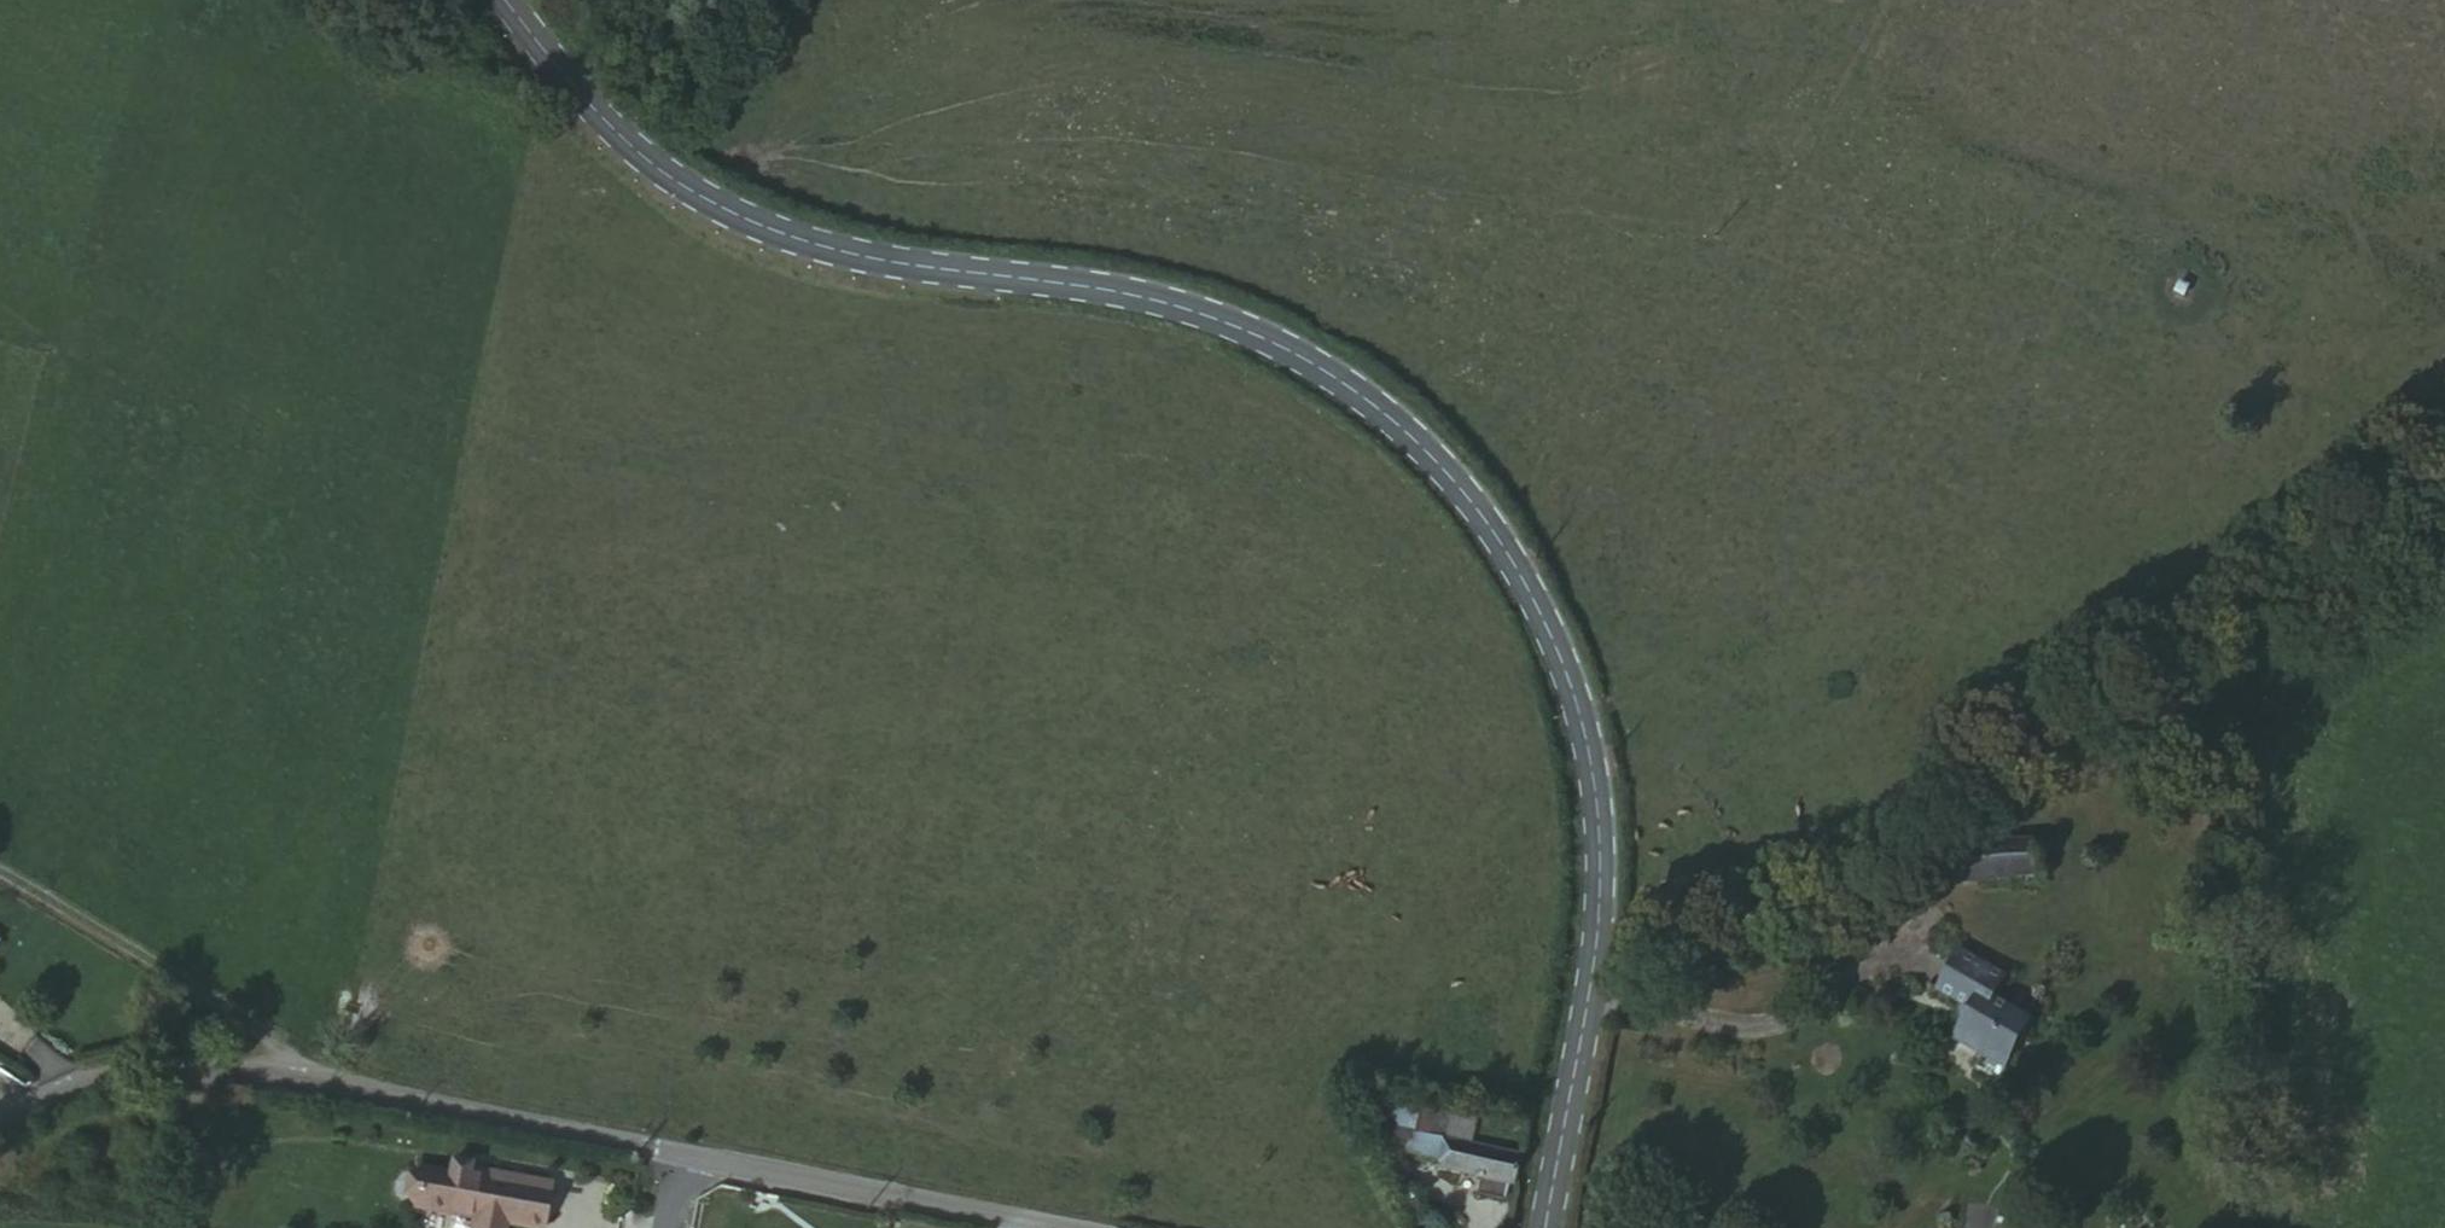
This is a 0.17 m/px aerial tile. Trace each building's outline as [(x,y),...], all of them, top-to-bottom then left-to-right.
[(2033,845),(1952,856),(1955,883),(2037,873),(2033,845)] [(1974,1024),(2020,1007),(2002,997),(2013,976),(1966,952),(1943,994),(1980,1014),(1974,1024)] [(2043,1020),(2020,1007),(1974,1024),(1965,1045),(1992,1062),(1988,1074),(2009,1085),(2043,1020)] [(1423,1132),(1440,1137),(1473,1142),(1476,1122),(1415,1110),(1410,1130),(1423,1132)] [(1405,1157),(1418,1160),(1423,1132),(1410,1130),(1405,1157)] [(1418,1160),(1435,1162),(1440,1137),(1423,1132),(1418,1160)] [(1514,1186),(1520,1151),(1473,1142),(1440,1137),(1435,1162),(1434,1170),(1478,1179),(1500,1184),(1514,1186)] [(546,1186),(477,1173),(476,1180),(463,1177),(465,1166),(448,1162),(445,1174),(417,1169),(410,1207),(469,1218),(468,1227),(500,1227),(501,1224),(521,1227),(538,1227),(546,1186)] [(1497,1201),(1500,1184),(1478,1179),(1475,1197),(1497,1201)]
